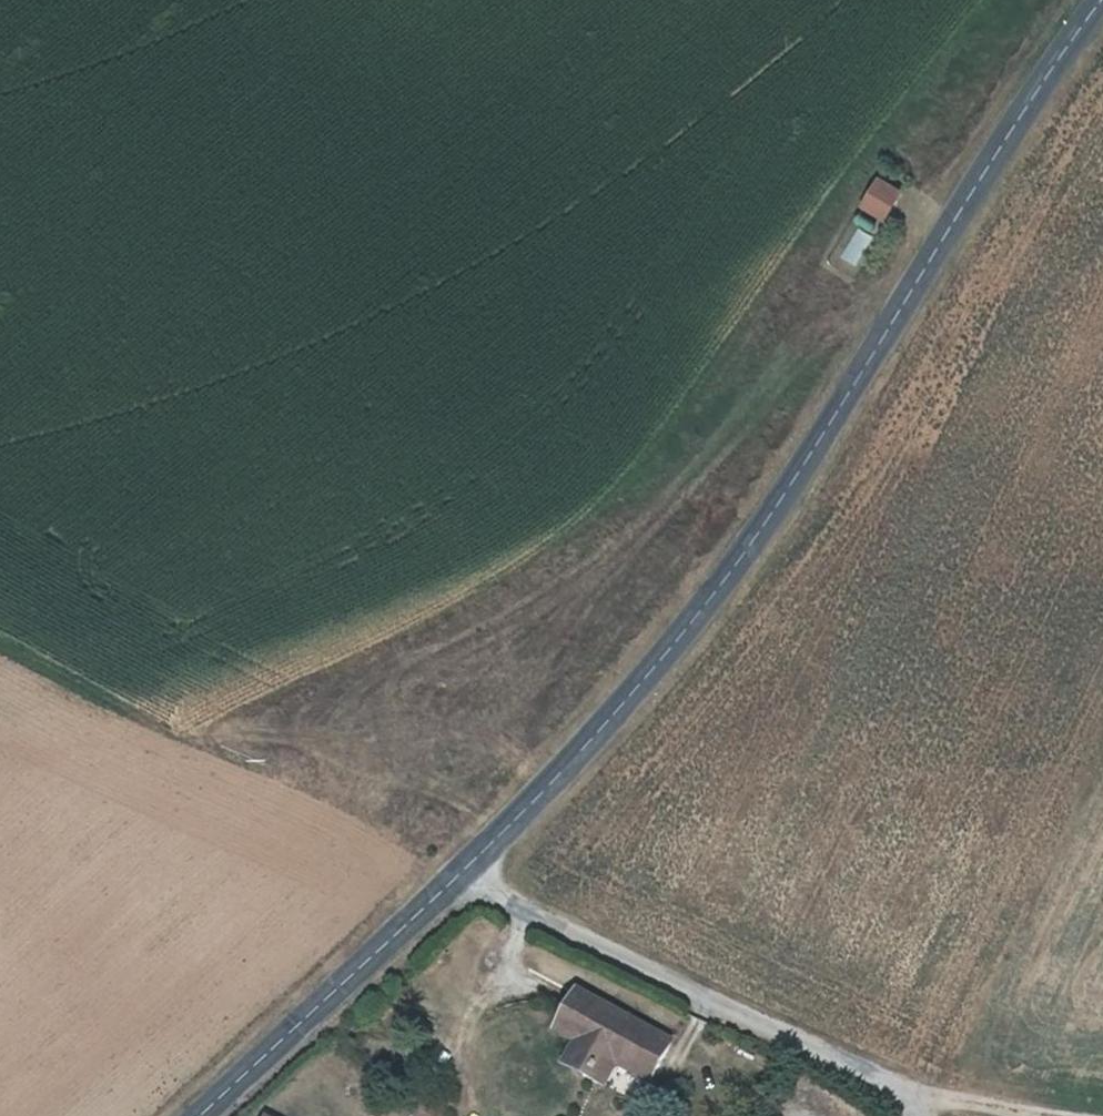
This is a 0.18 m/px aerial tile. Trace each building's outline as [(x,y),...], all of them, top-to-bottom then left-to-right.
[(863,207),(883,219),(898,193),(878,182),(863,207)] [(858,268),(876,222),(859,215),(840,260),(858,268)] [(575,1038),(563,1065),(590,1077),(610,1043),(658,1066),(670,1042),(574,994),(557,1030),(575,1038)] [(649,1081),(658,1066),(610,1043),(590,1077),(602,1083),(613,1062),(649,1081)]
